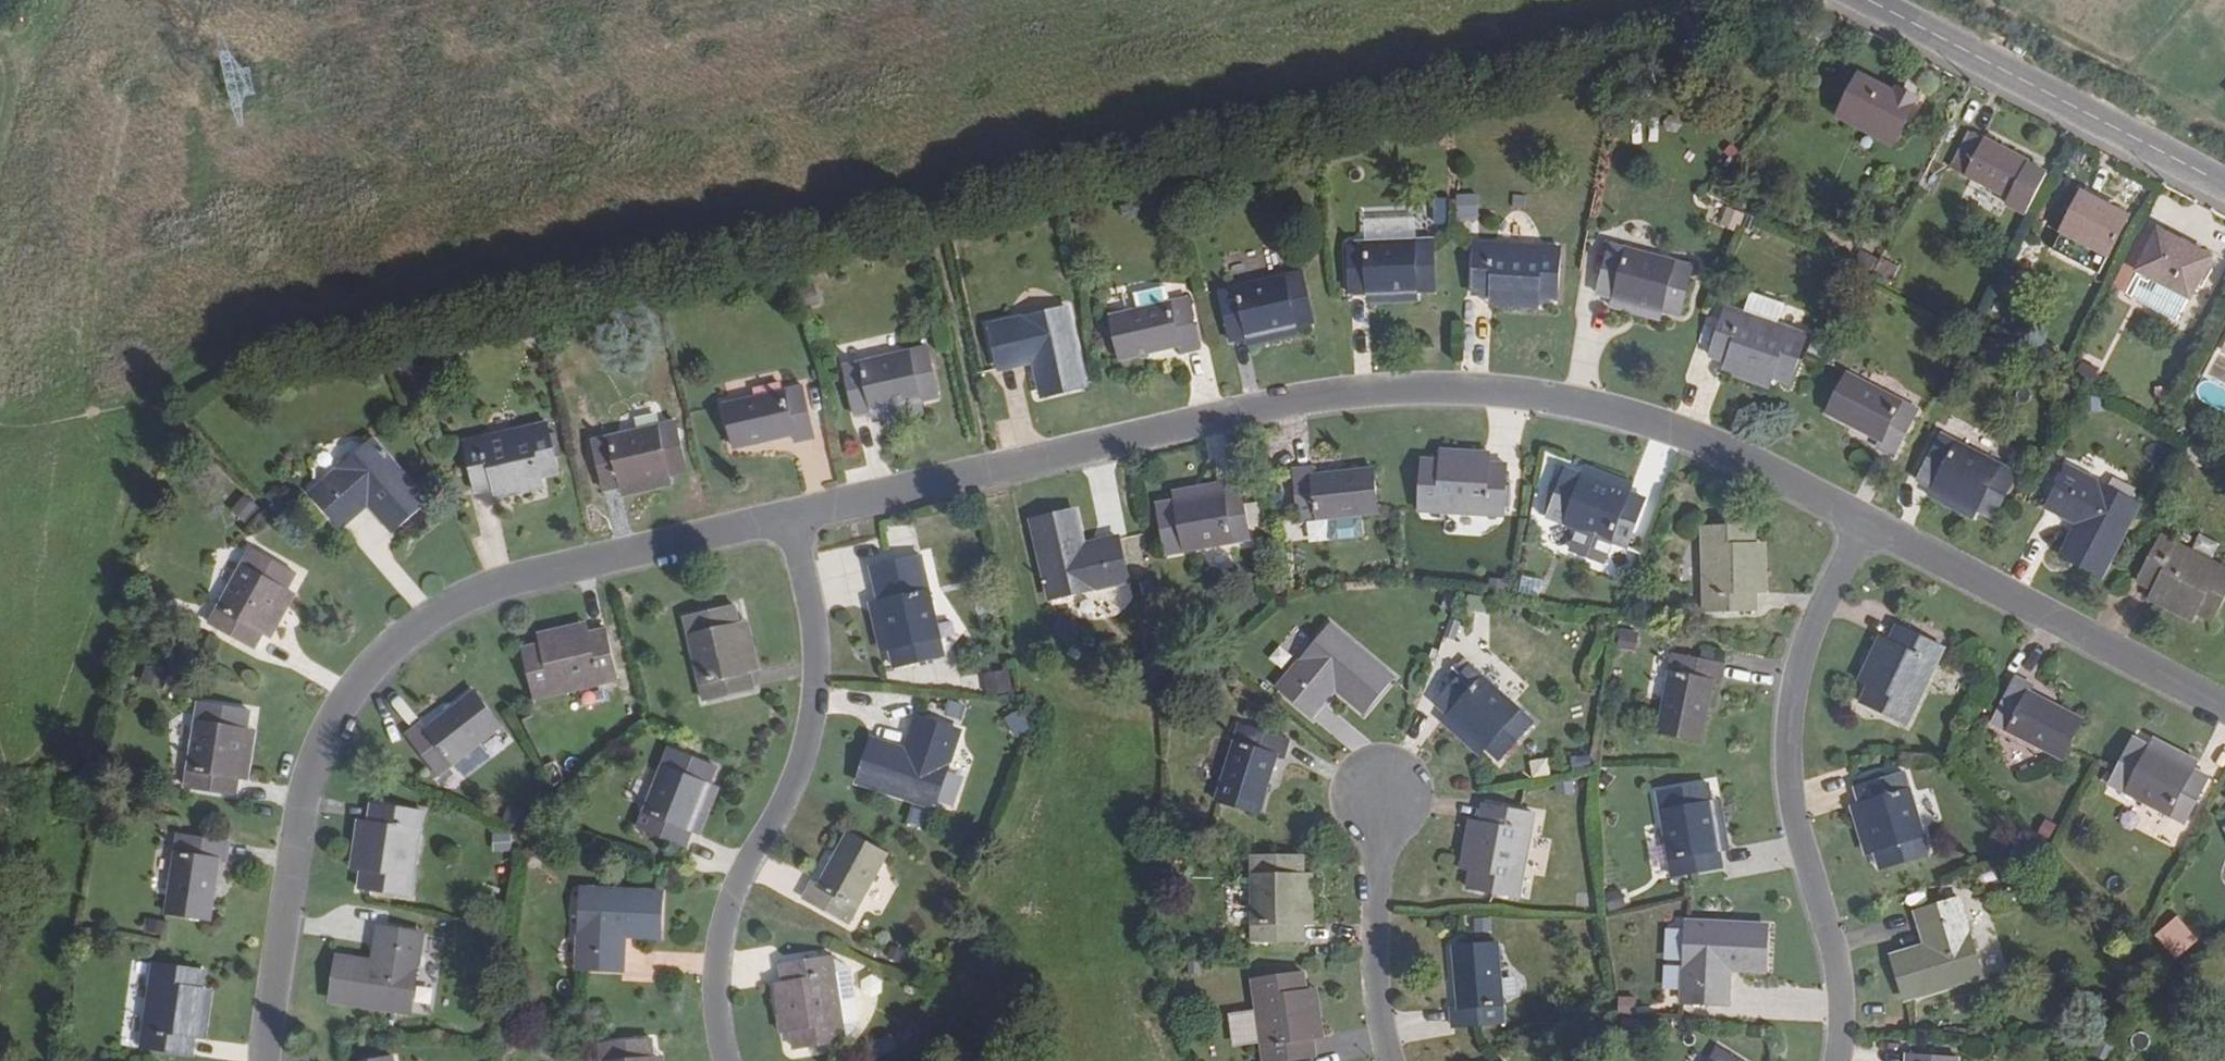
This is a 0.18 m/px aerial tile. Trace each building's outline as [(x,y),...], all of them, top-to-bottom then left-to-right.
[(1895,93),(1860,74),(1841,111),(1894,140),(1916,98),(1897,88),(1895,93)] [(1969,131),(1951,166),(2008,196),(2009,197),(2006,202),(2026,212),(2047,172),(2027,162),(2027,161),(1986,139),(1985,140),(1969,131)] [(2111,211),(2113,207),(2082,191),(2062,230),(2108,254),(2125,219),(2111,211)] [(1447,222),(1446,197),(1432,197),(1432,222),(1447,222)] [(1420,220),(1366,223),(1367,243),(1421,240),(1420,220)] [(2190,296),(2211,256),(2159,228),(2138,269),(2190,296)] [(1350,244),(1352,295),(1369,295),(1421,293),(1437,293),(1435,240),(1421,240),(1367,243),(1350,244)] [(1473,295),(1492,297),(1542,299),(1560,300),(1563,248),(1477,243),(1473,295)] [(1600,295),(1615,299),(1665,312),(1681,316),(1695,267),(1613,246),(1600,295)] [(1868,252),(1861,268),(1888,282),(1896,266),(1868,252)] [(1232,342),(1248,338),(1299,326),(1315,323),(1304,273),(1221,292),(1232,342)] [(1168,286),(1135,293),(1139,310),(1171,302),(1168,286)] [(1421,304),(1421,293),(1369,295),(1369,306),(1421,304)] [(1542,311),(1542,299),(1492,297),(1492,308),(1542,311)] [(1201,350),(1190,299),(1139,310),(1112,316),(1123,361),(1182,347),(1183,354),(1201,350)] [(1661,323),(1665,312),(1615,299),(1613,310),(1661,323)] [(1710,355),(1728,361),(1772,376),(1789,382),(1805,334),(1726,308),(1710,355)] [(1043,397),(1088,387),(1071,310),(1026,319),(1025,317),(990,325),(1001,370),(1035,363),(1043,397)] [(1302,338),(1299,326),(1248,338),(1250,349),(1302,338)] [(2214,354),(2224,359),(2224,332),(2214,354)] [(857,416),(872,413),(923,401),(940,397),(929,348),(846,366),(857,416)] [(1768,389),(1772,376),(1728,361),(1724,374),(1768,389)] [(1892,456),(1917,410),(1847,373),(1828,412),(1881,440),(1877,447),(1892,456)] [(815,439),(803,387),(727,405),(736,448),(795,435),(797,442),(815,439)] [(927,413),(923,401),(872,413),(875,425),(927,413)] [(605,490),(620,487),(672,475),(689,472),(677,422),(594,440),(605,490)] [(476,492),(493,488),(544,477),(560,473),(549,424),(466,441),(476,492)] [(1941,435),(1919,479),(1934,487),(1979,510),(2010,527),(2032,481),(1941,435)] [(393,531),(427,500),(376,440),(341,471),(339,470),(313,491),(344,527),(369,504),(393,531)] [(1493,452),(1442,449),(1441,461),(1492,464),(1493,452)] [(1505,517),(1509,465),(1492,464),(1441,461),(1424,461),(1421,513),(1505,517)] [(1636,484),(1589,466),(1585,477),(1633,494),(1636,484)] [(2102,576),(2140,505),(2067,467),(2047,506),(2078,523),(2062,555),(2102,576)] [(1314,469),(1295,471),(1301,524),(1330,520),(1364,517),(1381,515),(1375,470),(1315,475),(1314,469)] [(1630,549),(1647,500),(1633,494),(1585,477),(1567,470),(1549,518),(1630,549)] [(675,486),(672,475),(620,487),(623,497),(675,486)] [(546,488),(544,477),(493,488),(496,500),(546,488)] [(1224,481),(1174,490),(1176,501),(1227,492),(1224,481)] [(1974,520),(1979,510),(1934,487),(1928,497),(1974,520)] [(1251,540),(1242,490),(1227,492),(1176,501),(1159,504),(1168,554),(1251,540)] [(294,505),(280,492),(272,500),(286,514),(294,505)] [(244,522),(255,506),(240,496),(229,512),(244,522)] [(1079,511),(1033,521),(1051,599),(1097,589),(1098,590),(1130,583),(1121,538),(1086,545),(1079,511)] [(1366,540),(1364,517),(1330,520),(1333,543),(1366,540)] [(1759,611),(1759,597),(1756,544),(1756,526),(1704,528),(1707,613),(1759,611)] [(2139,581),(2154,589),(2196,610),(2213,619),(2224,597),(2224,569),(2163,536),(2139,581)] [(1772,596),(1769,543),(1756,544),(1759,597),(1772,596)] [(256,647),(262,635),(289,588),(297,572),(253,549),(212,623),(256,647)] [(925,556),(874,569),(881,601),(893,651),(897,667),(946,656),(930,591),(942,589),(934,556),(925,558),(925,556)] [(1536,594),(1539,579),(1519,576),(1517,591),(1536,594)] [(273,641),(300,594),(289,588),(262,635),(273,641)] [(2190,621),(2196,610),(2154,589),(2148,600),(2190,621)] [(870,604),(881,654),(893,651),(881,601),(870,604)] [(705,700),(754,689),(750,675),(739,623),(735,606),(685,618),(705,700)] [(539,632),(542,644),(590,633),(588,620),(539,632)] [(762,672),(751,620),(739,623),(750,675),(762,672)] [(1898,626),(1890,641),(1869,686),(1862,701),(1908,723),(1944,648),(1898,626)] [(1366,713),(1395,677),(1335,627),(1302,664),(1300,663),(1280,688),(1317,717),(1338,691),(1366,713)] [(618,679),(606,630),(590,633),(542,644),(525,647),(536,699),(618,679)] [(1857,681),(1869,686),(1890,641),(1879,636),(1857,681)] [(1640,639),(1624,637),(1621,655),(1637,658),(1640,639)] [(1723,685),(1727,667),(1675,656),(1659,733),(1704,742),(1715,684),(1723,685)] [(1438,706),(1449,715),(1489,751),(1501,762),(1535,723),(1472,667),(1438,706)] [(1006,668),(982,673),(986,697),(1010,692),(1006,668)] [(2033,685),(2017,676),(1993,722),(2063,758),(2083,719),(2030,692),(2033,685)] [(422,723),(407,735),(441,776),(503,728),(475,692),(427,730),(422,723)] [(237,794),(240,780),(248,728),(250,711),(201,704),(187,786),(237,794)] [(1481,760),(1489,751),(1449,715),(1441,725),(1481,760)] [(875,740),(860,783),(936,809),(950,764),(952,764),(962,732),(918,718),(908,750),(875,740)] [(1285,759),(1290,742),(1241,726),(1218,800),(1260,814),(1279,756),(1285,759)] [(252,782),(260,730),(248,728),(240,780),(252,782)] [(2154,737),(2149,747),(2194,769),(2199,759),(2154,737)] [(2185,823),(2209,776),(2194,769),(2149,747),(2134,739),(2111,784),(2185,823)] [(687,847),(692,834),(713,784),(719,768),(671,749),(640,827),(687,847)] [(1857,788),(1862,803),(1876,851),(1881,869),(1930,853),(1905,772),(1857,788)] [(723,788),(713,784),(692,834),(703,838),(723,788)] [(1674,878),(1723,869),(1721,854),(1713,803),(1710,786),(1660,795),(1674,878)] [(1732,852),(1724,801),(1713,803),(1721,854),(1732,852)] [(1865,855),(1876,851),(1862,803),(1851,806),(1865,855)] [(424,814),(374,806),(371,822),(362,872),(359,889),(412,897),(424,814)] [(1536,816),(1486,806),(1483,822),(1474,872),(1470,889),(1521,898),(1536,816)] [(1460,870),(1474,872),(1483,822),(1470,819),(1460,870)] [(358,820),(349,870),(362,872),(371,822),(358,820)] [(1646,827),(1650,874),(1664,873),(1659,826),(1646,827)] [(814,882),(805,899),(850,925),(889,855),(851,835),(821,887),(814,882)] [(230,844),(179,836),(167,914),(212,920),(220,861),(228,862),(230,844)] [(1254,942),(1306,942),(1306,927),(1306,875),(1305,858),(1254,859),(1254,942)] [(1317,927),(1317,875),(1306,875),(1306,927),(1317,927)] [(661,940),(663,892),(584,888),(582,937),(580,938),(578,969),(624,972),(626,938),(661,940)] [(1621,889),(1600,893),(1604,911),(1625,906),(1621,889)] [(1893,956),(1907,1000),(1982,976),(1968,932),(1970,932),(1960,899),(1917,911),(1927,945),(1893,956)] [(2151,934),(2172,959),(2196,940),(2175,914),(2151,934)] [(1767,974),(1768,926),(1689,924),(1685,1006),(1729,1008),(1731,971),(1767,974)] [(339,957),(331,1002),(411,1014),(418,967),(419,967),(425,935),(380,929),(374,961),(339,957)] [(1453,1010),(1454,1028),(1507,1024),(1499,945),(1456,949),(1460,1009),(1453,1010)] [(833,959),(782,966),(784,983),(792,1033),(795,1050),(847,1042),(833,959)] [(193,1055),(196,1039),(203,988),(205,973),(154,965),(142,1047),(193,1055)] [(1314,1042),(1308,991),(1306,975),(1254,981),(1265,1060),(1294,1060),(1318,1058),(1314,1042)] [(781,1036),(792,1033),(784,983),(772,985),(781,1036)] [(209,1040),(216,990),(203,988),(196,1039),(209,1040)] [(1328,1040),(1321,990),(1308,991),(1314,1042),(1328,1040)] [(654,1057),(653,1041),(603,1046),(605,1060),(655,1060),(654,1057)] [(1721,1050),(1714,1060),(1739,1060),(1721,1050)]
